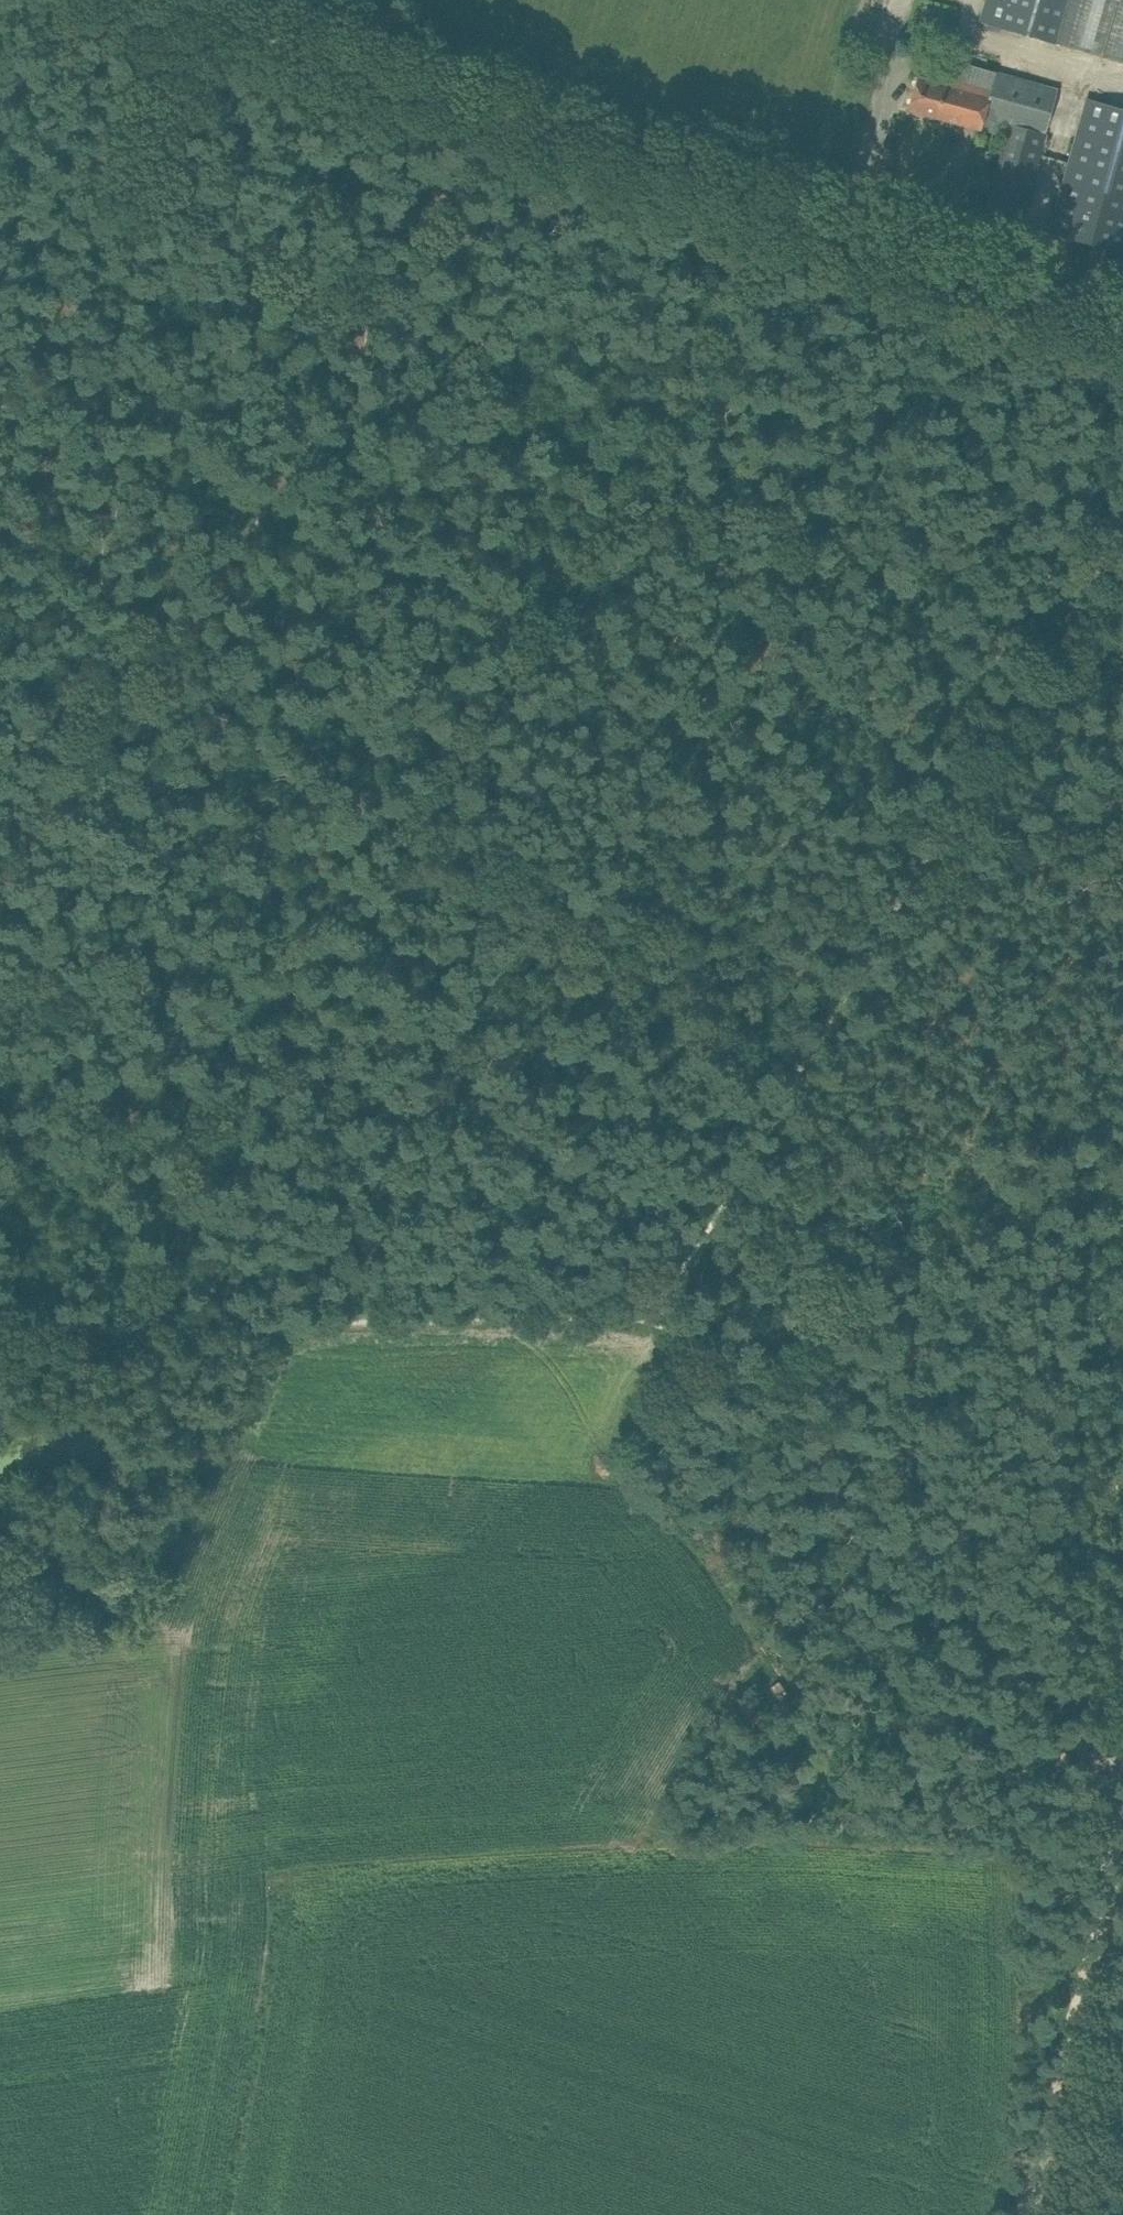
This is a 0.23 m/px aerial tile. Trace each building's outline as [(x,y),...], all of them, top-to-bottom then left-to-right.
[(978,22),(1073,48),(1122,63),(1122,0),(985,0),(978,22)] [(981,129),(984,116),(996,72),(971,64),(966,81),(942,75),(940,81),(918,75),(908,109),(981,129)] [(980,229),(1016,238),(1059,84),(1037,77),(1035,83),(996,72),(984,116),(1010,124),(980,229)] [(1122,253),(1122,107),(1088,97),(1050,232),(1122,253)]
